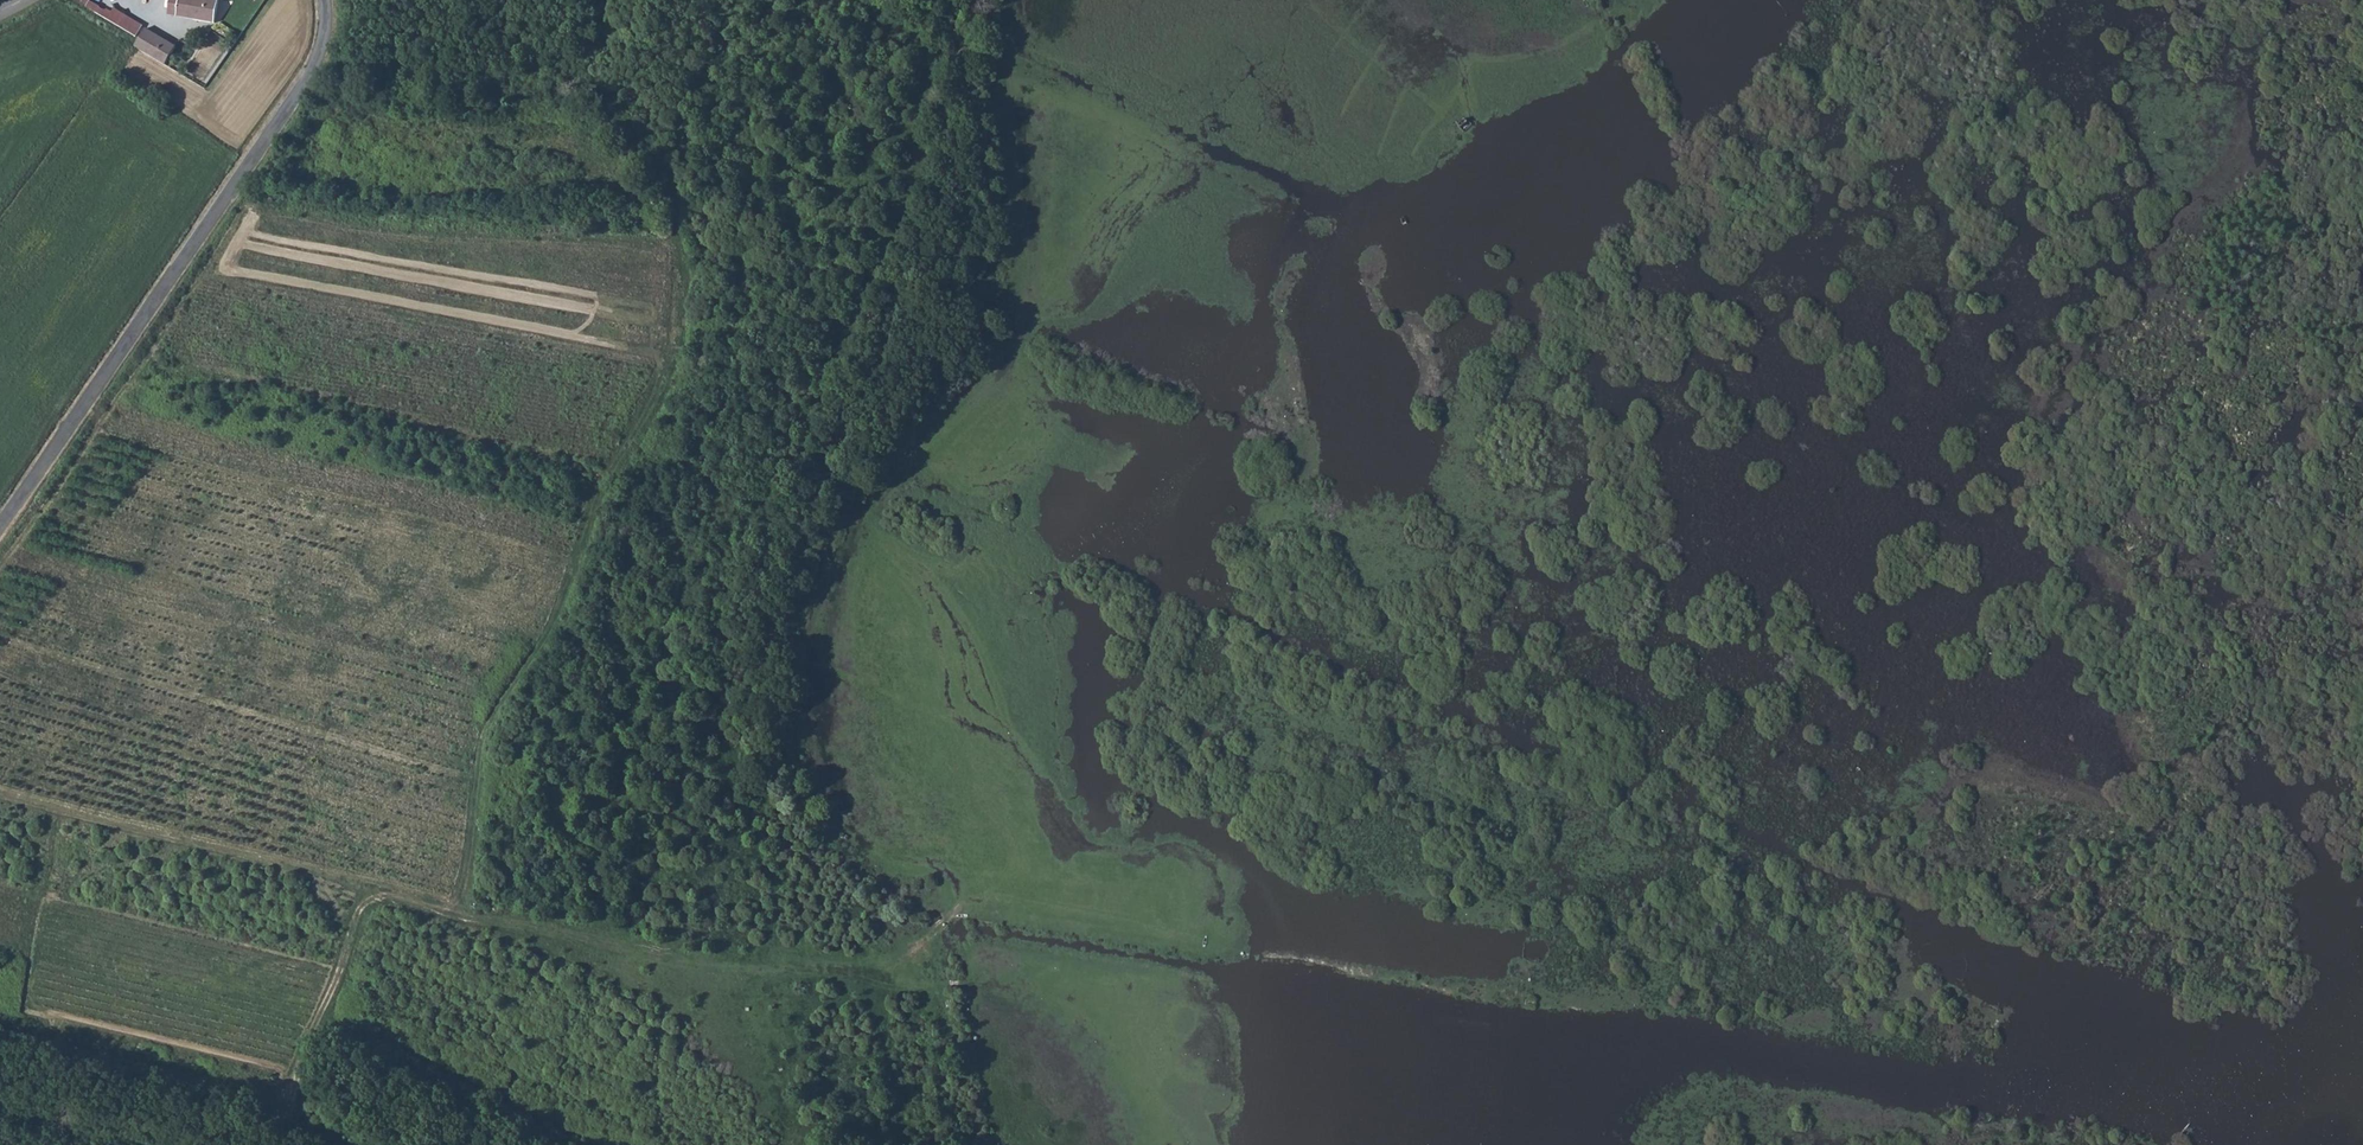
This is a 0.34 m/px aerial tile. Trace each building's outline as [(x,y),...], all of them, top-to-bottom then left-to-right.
[(143,26),(99,0),(77,0),(137,36),(143,26)] [(168,15),(214,23),(218,0),(171,0),(168,15)] [(176,47),(145,29),(135,47),(165,65),(176,47)]
